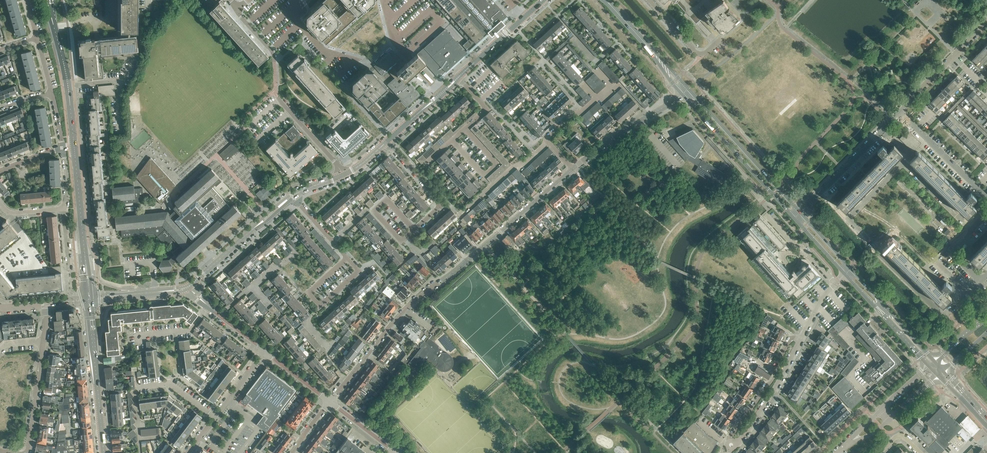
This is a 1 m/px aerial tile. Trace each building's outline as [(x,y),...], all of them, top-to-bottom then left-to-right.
[(17,0),(7,0),(10,11),(19,8),(18,3),(19,3),(18,1),(17,1),(17,0)] [(120,38),(137,36),(136,33),(129,33),(129,32),(138,32),(138,31),(138,0),(120,0),(120,5),(119,5),(119,9),(120,9),(120,20),(119,20),(119,24),(120,24),(120,38)] [(312,10),(312,11),(303,19),(320,38),(326,44),(335,36),(361,13),(363,10),(375,0),(323,0),(312,10)] [(432,0),(434,3),(436,5),(439,8),(441,10),(447,5),(452,0),(432,0)] [(441,10),(444,13),(443,13),(445,15),(461,1),(460,0),(452,0),(447,5),(441,10)] [(461,1),(465,6),(466,6),(470,11),(472,13),(475,16),(484,26),(485,28),(488,31),(489,31),(488,31),(489,32),(495,27),(496,26),(506,17),(507,16),(502,11),(495,2),(494,2),(493,0),(488,0),(487,1),(487,0),(460,0),(461,1)] [(672,0),(676,4),(677,3),(686,13),(696,24),(705,16),(722,35),(727,31),(727,32),(737,23),(736,22),(740,19),(740,18),(729,9),(728,10),(727,8),(728,7),(723,0),(673,0),(672,0)] [(266,54),(222,6),(225,3),(224,4),(222,1),(220,3),(219,2),(215,6),(213,8),(209,11),(213,15),(214,16),(258,64),(258,65),(268,56),(266,54)] [(461,1),(445,15),(448,18),(450,20),(466,6),(465,6),(461,1)] [(466,6),(450,20),(453,23),(453,24),(454,25),(470,11),(466,6)] [(577,17),(584,11),(580,7),(573,13),(577,17)] [(10,11),(13,23),(23,20),(21,16),(22,15),(22,13),(21,13),(19,8),(10,11)] [(470,11),(454,25),(457,28),(457,29),(459,30),(464,26),(475,16),(472,13),(470,11)] [(577,17),(581,22),(588,16),(584,11),(577,17)] [(464,26),(459,30),(462,33),(462,34),(463,35),(465,38),(466,38),(466,39),(468,40),(474,34),(484,26),(475,16),(464,26)] [(561,19),(568,26),(569,25),(568,23),(569,22),(564,16),(561,19)] [(588,16),(581,22),(585,26),(592,20),(588,16)] [(23,20),(13,23),(17,36),(19,35),(26,33),(25,28),(26,27),(25,25),(24,25),(23,20)] [(560,20),(555,24),(561,31),(566,26),(560,20)] [(585,26),(589,31),(596,25),(592,20),(585,26)] [(561,31),(555,24),(551,28),(557,35),(561,31)] [(596,25),(589,31),(593,35),(600,29),(596,25)] [(468,40),(463,45),(468,51),(473,47),(477,44),(476,43),(479,40),(480,41),(489,32),(488,31),(489,31),(488,31),(485,28),(484,26),(474,34),(468,40)] [(551,28),(546,32),(552,39),(557,35),(551,28)] [(424,47),(417,54),(424,62),(439,78),(446,71),(463,55),(466,53),(445,29),(424,47)] [(593,35),(597,40),(604,34),(600,29),(593,35)] [(548,43),(552,39),(546,32),(542,36),(548,43)] [(597,40),(601,44),(608,38),(604,34),(597,40)] [(124,57),(138,55),(137,36),(120,38),(98,40),(96,42),(95,42),(95,40),(91,40),(91,39),(86,39),(86,41),(81,41),(81,44),(79,45),(80,53),(82,53),(82,56),(85,56),(85,58),(83,59),(84,67),(86,67),(86,73),(85,73),(86,80),(93,80),(92,77),(98,76),(96,50),(101,50),(101,53),(105,52),(105,54),(113,53),(113,52),(119,51),(119,52),(123,52),(124,57)] [(543,47),(548,43),(542,36),(537,40),(543,47)] [(612,43),(608,38),(601,44),(600,46),(604,50),(612,43)] [(517,40),(503,52),(509,59),(514,55),(520,62),(529,54),(517,40)] [(539,51),(543,47),(537,40),(535,42),(535,41),(532,43),(533,44),(539,51)] [(388,71),(397,63),(395,61),(393,58),(391,56),(395,52),(393,49),(388,53),(377,63),(381,68),(379,71),(383,76),(388,71)] [(609,60),(611,62),(613,60),(619,54),(615,49),(609,55),(611,58),(609,60)] [(552,58),(556,63),(563,57),(561,56),(563,54),(560,50),(552,58)] [(986,61),(986,60),(986,55),(982,50),(979,53),(986,61)] [(23,52),(21,53),(25,66),(34,63),(33,58),(34,58),(33,56),(32,56),(31,51),(23,53),(23,52)] [(509,59),(503,52),(490,65),(502,78),(511,70),(505,64),(509,59)] [(4,53),(0,55),(4,64),(10,61),(10,62),(10,61),(8,55),(5,56),(4,53)] [(983,64),(986,61),(979,53),(976,56),(983,64)] [(399,65),(397,63),(388,71),(394,78),(399,83),(402,79),(404,81),(404,80),(404,81),(417,68),(424,62),(417,54),(410,60),(406,63),(405,63),(401,67),(399,65)] [(613,60),(617,64),(624,58),(619,54),(613,60)] [(285,62),(285,63),(289,67),(292,70),(292,71),(294,69),(297,72),(295,74),(302,81),(308,88),(315,95),(318,99),(321,103),(327,109),(331,113),(334,117),(344,108),(345,107),(343,105),(311,70),(310,69),(310,68),(308,66),(310,64),(305,59),(304,59),(302,57),(300,56),(297,55),(295,55),(294,55),(293,56),(292,56),(290,57),(288,58),(287,60),(286,60),(286,61),(285,62)] [(980,67),(983,64),(976,56),(972,60),(976,64),(977,65),(978,67),(979,68),(980,67)] [(567,61),(563,57),(556,63),(560,67),(567,61)] [(617,64),(621,69),(628,63),(624,58),(617,64)] [(568,60),(567,61),(560,67),(564,72),(571,66),(572,64),(571,63),(571,62),(569,60),(568,60)] [(25,66),(28,78),(37,75),(36,70),(37,70),(37,68),(36,68),(34,63),(25,66)] [(625,73),(632,67),(628,63),(621,69),(625,73)] [(575,70),(571,66),(564,72),(568,76),(575,70)] [(404,81),(404,80),(404,81),(402,79),(399,83),(394,78),(387,84),(399,97),(383,111),(373,100),(387,88),(372,71),(369,67),(362,73),(364,74),(360,78),(359,77),(349,86),(367,106),(385,126),(392,121),(420,95),(410,84),(408,86),(404,81)] [(534,67),(527,73),(531,78),(538,71),(534,67)] [(635,68),(629,74),(633,79),(639,73),(638,71),(638,70),(636,68),(635,68)] [(568,76),(572,81),(579,75),(575,70),(568,76)] [(542,75),(538,71),(531,78),(535,82),(542,75)] [(641,74),(639,73),(633,79),(637,83),(643,77),(644,76),(642,74),(641,74)] [(37,75),(28,78),(31,91),(33,90),(41,88),(39,82),(40,82),(40,80),(39,80),(37,75)] [(542,75),(535,82),(538,86),(545,79),(542,75)] [(579,75),(572,81),(576,85),(583,79),(579,75)] [(954,79),(961,86),(965,83),(964,83),(965,82),(964,81),(962,80),(961,80),(957,75),(954,79)] [(647,81),(643,77),(637,83),(641,87),(647,81)] [(538,86),(542,90),(549,83),(545,79),(538,86)] [(958,89),(961,86),(954,79),(951,82),(958,89)] [(645,92),(651,86),(647,81),(641,87),(645,92)] [(806,91),(809,93),(816,83),(814,81),(806,91)] [(958,89),(951,82),(947,85),(955,93),(958,89)] [(553,88),(549,83),(542,90),(546,94),(553,88)] [(14,86),(8,88),(11,95),(17,93),(16,92),(19,91),(17,85),(14,86)] [(99,86),(98,86),(98,87),(98,90),(93,91),(94,95),(89,95),(89,98),(87,98),(89,110),(85,110),(88,134),(86,134),(95,225),(92,225),(93,231),(97,230),(98,239),(111,238),(110,228),(114,228),(112,211),(105,212),(105,208),(110,207),(109,203),(105,204),(102,182),(104,182),(104,184),(107,184),(107,181),(107,179),(102,180),(101,172),(106,171),(106,167),(101,168),(100,160),(105,159),(105,155),(100,156),(98,134),(101,134),(101,136),(105,136),(104,133),(100,133),(99,129),(104,129),(104,125),(99,125),(98,117),(103,117),(102,113),(98,114),(97,110),(101,109),(99,94),(102,94),(102,97),(115,95),(115,94),(114,85),(113,85),(99,86)] [(947,85),(944,88),(952,96),(955,93),(947,85)] [(521,86),(517,89),(525,98),(529,94),(521,86)] [(655,90),(651,86),(645,92),(649,96),(655,90)] [(11,95),(8,88),(3,91),(6,97),(11,95)] [(952,96),(944,88),(941,92),(949,99),(952,96)] [(517,89),(516,90),(513,93),(521,101),(525,98),(517,89)] [(653,101),(660,95),(655,90),(649,96),(653,101)] [(966,98),(969,101),(977,94),(973,90),(966,98)] [(941,92),(938,95),(946,102),(949,99),(941,92)] [(517,105),(521,101),(513,93),(509,97),(517,105)] [(571,101),(565,93),(561,97),(567,104),(571,101)] [(969,101),(973,104),(980,97),(977,94),(969,101)] [(946,102),(938,95),(935,98),(942,106),(946,102)] [(470,102),(464,96),(460,101),(467,109),(469,106),(467,105),(470,102)] [(509,97),(505,100),(513,109),(517,105),(509,97)] [(563,108),(567,104),(561,97),(557,101),(563,108)] [(983,100),(980,97),(973,104),(976,107),(983,100)] [(935,98),(932,101),(939,109),(942,106),(935,98)] [(632,99),(632,100),(628,103),(634,110),(638,106),(632,99)] [(509,113),(513,109),(505,100),(501,104),(509,113)] [(986,103),(983,100),(976,107),(979,111),(986,103)] [(464,111),(467,109),(460,101),(455,105),(460,111),(463,109),(464,111)] [(559,112),(562,108),(563,108),(557,101),(553,105),(559,112)] [(941,111),(939,109),(932,101),(931,102),(930,102),(930,103),(928,105),(933,109),(932,109),(933,109),(932,110),(937,115),(941,111)] [(556,114),(559,112),(553,105),(551,103),(547,106),(549,108),(555,115),(556,114)] [(623,107),(629,114),(634,110),(628,103),(625,106),(624,104),(621,106),(623,107)] [(986,109),(986,104),(986,103),(979,111),(982,114),(986,109)] [(18,107),(14,109),(18,118),(24,115),(24,116),(24,115),(22,112),(25,111),(23,105),(20,106),(21,109),(19,110),(18,107)] [(455,105),(450,109),(457,117),(459,115),(458,113),(460,111),(455,105)] [(554,116),(555,115),(549,108),(547,106),(545,108),(545,109),(545,111),(545,112),(544,112),(551,119),(554,116)] [(37,108),(35,108),(38,121),(47,119),(46,114),(47,114),(47,112),(46,112),(45,107),(37,108)] [(625,118),(629,114),(623,107),(619,111),(625,118)] [(12,113),(9,114),(12,120),(13,123),(16,122),(15,119),(18,118),(16,113),(14,109),(11,110),(12,113)] [(450,109),(445,114),(451,120),(453,117),(455,119),(457,117),(450,109)] [(519,117),(523,121),(530,115),(526,111),(519,117)] [(620,122),(624,119),(625,118),(619,111),(614,116),(620,122)] [(6,112),(2,114),(6,123),(12,120),(9,114),(7,115),(6,112)] [(484,122),(486,124),(494,117),(489,112),(483,117),(486,120),(484,122)] [(943,121),(947,124),(956,115),(952,112),(943,121)] [(523,121),(527,125),(534,119),(531,116),(533,115),(532,113),(530,115),(523,121)] [(607,118),(605,119),(611,126),(615,122),(608,113),(605,116),(607,118)] [(448,122),(451,120),(445,114),(441,118),(440,118),(446,124),(447,126),(450,124),(448,122)] [(959,118),(956,115),(947,124),(950,127),(959,118)] [(441,129),(444,126),(446,124),(440,118),(441,118),(439,116),(434,121),(441,129)] [(498,121),(494,117),(486,124),(490,129),(498,121)] [(610,126),(611,126),(605,119),(603,117),(599,121),(600,123),(606,130),(610,126)] [(962,121),(959,118),(950,127),(953,130),(962,121)] [(38,121),(40,134),(50,132),(49,127),(50,126),(49,124),(48,124),(47,119),(38,121)] [(534,119),(527,125),(530,129),(539,121),(538,121),(537,121),(536,121),(534,119)] [(437,133),(441,129),(434,121),(430,125),(437,133)] [(502,126),(498,121),(490,129),(494,133),(502,126)] [(531,130),(534,133),(541,127),(539,124),(540,123),(539,121),(530,129),(531,130)] [(603,132),(606,130),(600,123),(599,121),(594,125),(596,127),(602,134),(603,132)] [(953,130),(956,134),(965,125),(962,121),(953,130)] [(318,153),(317,152),(308,142),(309,142),(309,141),(309,140),(308,140),(307,140),(297,130),(297,128),(296,128),(293,125),(290,128),(288,127),(288,129),(278,139),(278,138),(277,138),(276,138),(275,139),(275,140),(276,141),(266,149),(269,153),(270,152),(273,156),(272,157),(278,163),(279,162),(282,166),(281,167),(286,172),(287,173),(287,175),(289,176),(290,176),(291,176),(292,176),(293,175),(294,174),(295,172),(294,171),(296,169),(300,173),(302,172),(303,171),(305,170),(306,170),(308,168),(309,168),(311,167),(312,167),(312,166),(312,165),(312,164),(315,163),(315,164),(316,164),(317,164),(317,165),(318,165),(319,165),(320,165),(321,164),(322,165),(322,164),(323,164),(323,163),(324,162),(324,161),(324,160),(324,159),(323,158),(323,157),(322,156),(321,156),(321,155),(320,155),(319,155),(319,153),(319,152),(318,153)] [(433,133),(434,135),(437,133),(430,125),(425,129),(430,135),(433,133)] [(470,129),(475,134),(479,129),(475,125),(470,129)] [(590,130),(597,138),(602,134),(596,127),(594,125),(590,130)] [(960,137),(967,129),(969,128),(965,125),(956,134),(960,137)] [(498,134),(501,136),(506,131),(502,126),(494,133),(496,136),(498,134)] [(331,133),(326,138),(343,157),(369,134),(364,128),(364,129),(363,130),(360,127),(346,139),(345,138),(343,137),(342,139),(335,132),(332,135),(331,134),(331,133)] [(538,137),(545,131),(541,127),(534,133),(538,137)] [(428,138),(430,135),(425,129),(420,134),(427,142),(429,140),(428,138)] [(450,138),(455,134),(453,132),(450,129),(446,133),(450,138)] [(484,134),(479,129),(475,134),(479,138),(484,134)] [(730,183),(736,177),(729,169),(726,171),(725,173),(724,173),(722,172),(721,172),(721,171),(720,171),(719,171),(719,170),(718,170),(717,169),(716,169),(715,168),(716,168),(715,168),(714,168),(714,167),(713,167),(712,167),(712,166),(711,166),(710,165),(703,160),(702,161),(696,158),(697,156),(698,156),(697,155),(698,153),(699,153),(699,151),(700,151),(700,150),(701,149),(701,148),(702,147),(703,147),(702,146),(705,142),(693,129),(677,137),(678,138),(675,139),(675,138),(671,141),(670,142),(668,139),(664,135),(663,135),(674,148),(675,148),(676,149),(676,150),(678,151),(677,151),(678,151),(679,153),(680,153),(681,155),(683,157),(682,157),(683,157),(684,158),(684,159),(685,160),(686,159),(698,166),(695,172),(710,181),(717,185),(718,186),(722,176),(726,178),(730,183)] [(970,132),(967,129),(960,137),(963,140),(970,132)] [(509,137),(511,136),(506,131),(501,136),(503,139),(501,141),(503,143),(509,137)] [(50,132),(40,134),(42,147),(44,146),(52,144),(51,139),(52,139),(52,137),(51,137),(50,132)] [(966,143),(974,135),(970,132),(963,140),(966,143)] [(441,138),(445,142),(450,138),(446,133),(441,138)] [(575,139),(573,142),(580,149),(581,149),(582,148),(583,147),(583,146),(584,145),(581,141),(583,139),(577,133),(573,136),(575,139)] [(423,142),(425,144),(427,142),(420,134),(415,138),(421,144),(423,142)] [(488,139),(484,134),(479,138),(483,143),(488,139)] [(977,139),(974,135),(966,143),(969,146),(977,139)] [(514,142),(509,137),(503,143),(501,144),(503,146),(505,145),(508,147),(514,142)] [(418,146),(421,144),(415,138),(411,142),(418,150),(420,148),(418,146)] [(440,147),(445,142),(441,138),(436,142),(440,147)] [(732,168),(734,166),(708,138),(706,139),(732,168)] [(492,144),(488,139),(483,143),(488,148),(492,144)] [(973,149),(980,142),(977,139),(969,146),(973,149)] [(29,141),(27,142),(21,144),(24,151),(29,149),(29,148),(31,147),(31,146),(29,141)] [(579,150),(580,149),(573,142),(570,144),(567,141),(563,145),(569,152),(572,150),(575,153),(576,152),(577,152),(578,152),(579,151),(579,150)] [(240,149),(233,142),(220,154),(226,161),(240,149)] [(415,152),(418,150),(411,142),(406,147),(411,153),(410,153),(412,155),(415,152)] [(431,146),(436,151),(440,147),(436,142),(431,146)] [(510,154),(516,148),(518,147),(514,142),(508,147),(510,150),(508,151),(510,154)] [(983,145),(980,142),(973,149),(976,152),(983,145)] [(21,144),(16,146),(18,153),(24,151),(21,144)] [(497,149),(492,144),(488,148),(492,153),(497,149)] [(876,183),(880,179),(881,179),(880,178),(881,176),(882,177),(886,173),(885,172),(887,170),(888,171),(892,167),(891,166),(892,165),(893,166),(897,161),(896,160),(898,159),(899,160),(903,156),(902,155),(903,154),(899,150),(900,149),(898,148),(897,148),(894,145),(889,151),(886,149),(887,149),(883,145),(878,151),(881,154),(883,152),(886,154),(838,203),(846,211),(847,211),(848,212),(852,207),(851,206),(853,205),(854,206),(858,202),(857,201),(858,199),(859,200),(864,196),(863,195),(864,193),(865,194),(869,190),(868,189),(870,188),(871,189),(875,184),(874,183),(875,182),(876,183)] [(976,152),(979,156),(986,148),(983,145),(976,152)] [(10,149),(13,155),(18,153),(16,146),(10,149)] [(431,155),(436,151),(431,146),(427,151),(431,155)] [(518,147),(516,148),(510,154),(512,156),(514,154),(516,157),(522,151),(518,147)] [(979,156),(982,159),(986,154),(986,149),(986,148),(979,156)] [(8,157),(13,155),(10,149),(5,151),(8,157)] [(436,160),(440,164),(448,157),(446,155),(451,151),(448,149),(436,160)] [(492,153),(496,158),(501,153),(497,149),(492,153)] [(422,155),(426,159),(431,155),(427,151),(422,155)] [(968,200),(919,152),(916,155),(915,154),(913,156),(914,157),(910,161),(911,162),(910,163),(914,167),(915,166),(917,167),(916,168),(920,173),(921,172),(923,173),(922,174),(926,178),(927,177),(928,179),(927,180),(932,184),(933,183),(934,184),(933,185),(937,190),(938,188),(940,190),(939,191),(943,195),(944,194),(946,196),(945,197),(949,201),(950,200),(951,201),(950,202),(955,206),(956,205),(957,207),(956,208),(960,212),(961,211),(963,212),(962,213),(966,218),(967,217),(968,217),(971,214),(972,215),(974,213),(973,212),(976,209),(971,203),(973,201),(977,198),(971,192),(968,196),(970,198),(968,200)] [(501,153),(496,158),(500,162),(505,158),(501,153)] [(421,164),(426,159),(422,155),(417,159),(421,164)] [(444,168),(456,157),(454,155),(449,159),(448,157),(440,164),(444,168)] [(386,167),(393,161),(388,156),(379,165),(383,170),(386,167)] [(161,204),(166,199),(166,201),(171,199),(169,195),(176,185),(151,157),(136,177),(161,204)] [(458,160),(456,157),(444,168),(448,172),(455,165),(454,164),(458,160)] [(558,157),(553,161),(559,168),(563,164),(564,164),(558,157)] [(500,162),(502,164),(504,162),(509,167),(511,165),(505,158),(500,162)] [(51,159),(49,159),(50,172),(60,172),(60,167),(61,166),(61,165),(60,164),(59,159),(51,159)] [(397,166),(393,161),(386,167),(390,172),(397,166)] [(559,168),(553,161),(549,165),(554,172),(559,168)] [(457,167),(455,165),(448,172),(451,176),(463,165),(461,163),(457,167)] [(466,168),(463,165),(451,176),(450,178),(453,182),(455,180),(456,179),(463,173),(461,172),(466,168)] [(550,176),(554,172),(549,165),(544,170),(550,176)] [(390,172),(394,177),(401,171),(397,166),(390,172)] [(179,246),(172,253),(174,255),(169,260),(168,260),(162,260),(159,266),(163,272),(169,271),(172,265),(174,263),(176,261),(178,259),(183,265),(200,249),(201,249),(200,248),(203,246),(205,244),(206,244),(241,213),(234,205),(231,207),(226,203),(212,186),(215,184),(216,185),(221,180),(219,177),(211,169),(200,179),(199,177),(195,180),(197,182),(179,198),(174,202),(177,205),(173,208),(175,210),(170,214),(168,211),(115,217),(116,230),(121,229),(122,237),(155,234),(166,246),(173,240),(179,246)] [(516,170),(512,173),(516,178),(519,182),(521,180),(523,181),(526,179),(521,173),(517,169),(516,170)] [(540,174),(545,179),(546,180),(550,176),(544,170),(540,174)] [(393,178),(393,179),(397,183),(399,181),(399,182),(403,178),(405,176),(401,171),(394,177),(393,178)] [(463,174),(463,173),(456,179),(455,180),(453,182),(457,186),(459,184),(465,179),(471,174),(468,171),(464,175),(463,174)] [(60,177),(60,172),(50,172),(51,186),(53,185),(61,185),(60,179),(61,179),(61,177),(60,177)] [(260,172),(254,177),(257,180),(256,181),(259,183),(265,177),(260,172)] [(473,176),(471,174),(465,179),(459,184),(457,186),(461,190),(462,188),(470,182),(469,180),(473,176)] [(546,180),(545,179),(540,174),(535,178),(541,184),(543,182),(544,183),(546,181),(545,180),(546,180)] [(373,179),(371,176),(366,180),(372,187),(377,183),(376,182),(373,179)] [(577,178),(575,180),(583,190),(585,188),(589,185),(584,178),(582,179),(579,176),(579,177),(578,176),(576,178),(577,178)] [(407,182),(403,178),(399,182),(399,181),(397,183),(396,183),(401,188),(407,182)] [(507,178),(502,182),(507,187),(511,183),(511,182),(507,178)] [(540,186),(539,186),(541,184),(535,178),(531,182),(537,188),(538,189),(540,186)] [(470,182),(462,188),(461,190),(465,194),(466,193),(478,182),(476,179),(471,183),(470,182)] [(526,185),(524,187),(529,194),(530,193),(531,193),(532,192),(532,191),(534,190),(530,185),(530,184),(526,179),(523,181),(526,185)] [(367,191),(372,187),(366,180),(361,185),(367,191)] [(576,189),(578,187),(582,191),(583,190),(575,180),(571,183),(576,189)] [(405,193),(412,187),(407,182),(401,188),(405,193)] [(480,184),(478,182),(466,193),(465,194),(469,198),(478,190),(476,188),(480,184)] [(507,187),(502,182),(498,186),(502,191),(507,187)] [(578,192),(576,189),(571,183),(567,186),(574,195),(578,192)] [(268,196),(276,189),(274,187),(271,184),(270,185),(269,184),(261,191),(262,192),(258,196),(262,201),(268,196)] [(363,196),(367,191),(361,185),(357,189),(363,196)] [(122,203),(144,201),(142,188),(134,189),(134,186),(112,188),(113,200),(122,200),(122,203)] [(497,196),(502,191),(498,186),(493,191),(497,196)] [(416,192),(412,187),(405,193),(403,194),(408,199),(409,198),(416,192)] [(529,195),(529,194),(524,187),(522,190),(520,187),(517,189),(519,191),(520,191),(525,197),(527,196),(529,195)] [(517,194),(516,194),(514,196),(520,202),(521,202),(522,201),(522,200),(524,198),(519,192),(519,191),(517,189),(516,188),(514,190),(517,194)] [(565,188),(560,192),(565,198),(568,195),(574,204),(576,202),(573,198),(565,188)] [(357,189),(352,193),(356,198),(358,200),(363,196),(357,189)] [(51,191),(43,192),(44,201),(52,200),(51,191)] [(356,198),(352,193),(350,191),(345,195),(351,202),(354,199),(356,202),(358,200),(356,198)] [(488,195),(492,200),(497,196),(493,191),(488,195)] [(37,202),(36,192),(28,193),(29,203),(37,202)] [(37,202),(44,201),(43,192),(36,192),(37,202)] [(413,202),(420,196),(416,192),(409,198),(413,202)] [(560,192),(556,195),(565,206),(566,207),(568,205),(566,203),(568,201),(565,198),(560,192)] [(21,203),(29,203),(28,193),(20,194),(21,203)] [(519,203),(520,202),(514,196),(513,194),(509,197),(510,199),(510,200),(515,206),(517,204),(518,205),(519,203)] [(347,206),(351,202),(345,195),(340,199),(347,206)] [(569,210),(565,206),(556,195),(552,198),(557,204),(560,202),(567,212),(569,210)] [(424,201),(420,196),(413,202),(418,207),(424,201)] [(601,199),(598,196),(592,201),(595,204),(601,199)] [(495,209),(498,207),(489,197),(486,199),(495,209)] [(555,206),(557,204),(552,198),(548,202),(559,215),(561,214),(559,210),(555,206)] [(336,204),(342,210),(347,206),(340,199),(336,204)] [(487,205),(483,200),(478,204),(482,209),(487,205)] [(426,203),(424,201),(418,207),(422,212),(429,206),(429,205),(427,202),(426,203)] [(509,201),(505,204),(510,211),(510,210),(511,210),(513,209),(513,208),(514,207),(509,201)] [(337,215),(342,210),(336,204),(331,208),(337,215)] [(477,213),(482,209),(478,204),(473,209),(475,211),(477,213)] [(510,211),(505,204),(500,208),(506,214),(507,213),(508,213),(509,212),(509,211),(510,211)] [(544,205),(541,207),(547,213),(549,215),(549,216),(551,214),(553,215),(554,214),(546,204),(544,205)] [(539,209),(538,211),(547,221),(550,225),(552,223),(547,217),(549,215),(547,213),(541,207),(539,209)] [(331,208),(326,212),(332,219),(334,221),(339,217),(337,215),(331,208)] [(457,216),(451,209),(446,214),(452,220),(457,216)] [(499,209),(494,213),(500,219),(501,219),(502,218),(502,217),(504,216),(499,209)] [(499,220),(500,219),(494,213),(492,215),(489,211),(486,213),(486,214),(489,218),(490,217),(495,223),(497,222),(498,222),(499,221),(499,220)] [(534,214),(539,220),(541,218),(545,222),(547,221),(538,211),(536,212),(534,214)] [(333,227),(333,225),(330,221),(332,219),(326,212),(325,213),(325,212),(322,215),(323,216),(322,217),(332,228),(333,227)] [(290,224),(297,218),(293,213),(286,219),(290,224)] [(446,214),(441,218),(447,225),(452,220),(446,214)] [(467,214),(463,218),(467,223),(472,218),(471,217),(469,216),(467,214)] [(487,220),(484,222),(489,228),(490,228),(491,228),(492,227),(492,226),(494,224),(489,219),(489,218),(486,214),(483,216),(487,220)] [(537,222),(539,220),(534,214),(531,216),(532,216),(530,218),(540,230),(542,228),(537,222)] [(47,217),(49,232),(58,231),(57,216),(47,217)] [(780,290),(779,290),(780,291),(781,289),(784,293),(783,294),(784,294),(787,297),(786,298),(787,298),(793,293),(798,298),(798,297),(801,294),(802,294),(801,294),(805,291),(805,290),(804,289),(808,286),(809,288),(809,287),(812,284),(813,284),(812,282),(815,279),(816,281),(817,280),(816,280),(820,277),(821,277),(809,264),(810,264),(811,264),(806,259),(803,259),(801,260),(801,265),(798,268),(800,269),(796,273),(794,270),(792,272),(794,274),(793,276),(787,269),(788,268),(785,265),(784,266),(780,262),(782,261),(778,257),(777,258),(774,254),(774,253),(776,253),(776,254),(777,254),(777,255),(779,255),(780,255),(779,254),(779,251),(780,251),(779,251),(778,250),(779,248),(790,249),(786,244),(785,244),(782,240),(779,236),(778,236),(775,232),(771,228),(772,228),(771,228),(768,224),(767,224),(764,220),(761,216),(760,216),(753,222),(754,224),(749,229),(747,227),(738,235),(737,236),(737,237),(737,236),(740,240),(742,239),(745,242),(744,243),(744,244),(747,247),(747,248),(749,247),(752,250),(750,251),(751,251),(754,255),(756,254),(757,255),(752,260),(754,259),(757,262),(756,263),(756,264),(759,267),(759,268),(760,267),(763,270),(762,271),(763,271),(766,275),(767,274),(770,278),(769,279),(770,279),(773,282),(773,283),(774,282),(777,285),(776,286),(777,287),(777,286),(780,290)] [(301,223),(297,218),(290,224),(295,229),(301,223)] [(363,218),(356,224),(361,229),(367,223),(363,218)] [(443,229),(447,225),(441,218),(437,222),(443,229)] [(18,234),(6,220),(2,223),(0,221),(0,249),(18,234)] [(526,221),(523,223),(529,229),(531,227),(537,234),(539,233),(536,230),(528,220),(526,221)] [(480,223),(479,222),(477,224),(479,227),(480,226),(485,232),(487,231),(488,231),(489,230),(489,229),(489,228),(484,222),(483,221),(480,223)] [(438,233),(443,229),(437,222),(432,226),(438,233)] [(565,222),(560,226),(564,231),(569,227),(565,222)] [(295,229),(299,233),(305,227),(301,223),(295,229)] [(372,228),(367,223),(361,229),(365,234),(372,228)] [(478,228),(479,227),(477,224),(476,223),(473,226),(476,229),(473,232),(479,238),(479,237),(480,237),(481,236),(481,235),(483,234),(478,228)] [(521,225),(520,226),(528,236),(530,235),(528,233),(531,231),(529,229),(523,223),(521,225)] [(438,233),(432,226),(427,231),(433,238),(438,233)] [(516,229),(521,236),(523,234),(527,238),(528,236),(520,226),(518,228),(518,227),(516,229)] [(307,229),(305,227),(299,233),(297,235),(301,240),(303,238),(308,234),(310,232),(311,231),(308,228),(307,229)] [(376,232),(372,228),(365,234),(363,236),(367,241),(369,238),(376,232)] [(519,237),(521,236),(516,229),(513,232),(509,236),(513,241),(514,240),(517,243),(516,243),(518,245),(522,242),(519,237)] [(478,238),(479,238),(473,232),(472,230),(469,232),(467,234),(474,241),(476,240),(477,240),(478,239),(478,238)] [(49,240),(50,247),(60,246),(58,231),(49,232),(49,238),(47,238),(47,240),(49,240)] [(563,231),(555,239),(556,240),(564,232),(563,231)] [(282,237),(279,234),(278,232),(273,237),(279,243),(284,239),(282,237)] [(301,240),(305,245),(312,239),(308,234),(311,232),(310,232),(308,234),(303,238),(301,240)] [(376,232),(369,238),(373,243),(380,237),(376,232)] [(466,233),(459,239),(468,249),(468,248),(469,249),(472,246),(471,246),(472,245),(469,242),(468,240),(470,239),(470,238),(466,233)] [(509,244),(510,244),(513,241),(509,236),(507,235),(505,236),(501,240),(507,246),(509,244)] [(273,237),(268,241),(274,247),(279,243),(273,237)] [(380,246),(384,242),(380,237),(373,243),(378,248),(380,246)] [(316,244),(312,239),(305,245),(309,250),(316,244)] [(453,245),(457,250),(457,249),(459,248),(461,249),(463,252),(464,252),(465,253),(468,250),(467,249),(468,249),(459,239),(453,245)] [(387,240),(384,242),(380,246),(384,251),(391,245),(387,240)] [(268,241),(263,245),(269,252),(271,253),(276,249),(274,247),(268,241)] [(943,289),(922,268),(894,241),(886,250),(886,251),(885,252),(890,256),(891,255),(892,256),(891,257),(895,262),(896,260),(898,262),(897,263),(901,267),(902,266),(904,267),(903,268),(907,273),(908,272),(909,273),(908,274),(913,278),(914,277),(915,279),(914,280),(918,284),(919,283),(921,284),(920,285),(924,290),(925,289),(927,290),(926,291),(930,295),(931,294),(932,296),(931,297),(936,301),(937,300),(938,301),(937,302),(941,306),(942,305),(943,306),(952,298),(950,296),(951,296),(949,294),(949,295),(946,292),(948,290),(952,287),(946,281),(943,285),(945,287),(943,289)] [(971,258),(974,262),(973,263),(975,264),(976,263),(979,267),(980,266),(981,267),(985,262),(984,261),(986,260),(986,261),(986,241),(971,258)] [(320,248),(316,244),(309,250),(314,254),(320,248)] [(262,254),(264,256),(269,252),(263,245),(259,249),(258,249),(262,254)] [(287,248),(284,250),(289,255),(291,252),(290,252),(293,249),(290,245),(287,248)] [(395,249),(391,245),(384,251),(389,255),(395,249)] [(52,263),(61,262),(60,246),(50,247),(52,263)] [(451,250),(446,254),(452,261),(457,256),(455,254),(458,252),(453,246),(450,249),(451,250)] [(258,258),(262,254),(258,249),(259,249),(257,247),(252,251),(258,258)] [(437,252),(433,247),(430,249),(436,256),(438,254),(437,252)] [(314,254),(318,259),(324,253),(320,248),(314,254)] [(395,249),(389,255),(393,260),(399,254),(395,249)] [(252,251),(247,255),(253,262),(258,258),(252,251)] [(318,259),(322,264),(329,258),(324,253),(318,259)] [(404,259),(399,254),(393,260),(397,265),(404,259)] [(427,274),(427,273),(429,271),(425,267),(427,265),(420,257),(418,258),(415,254),(406,261),(407,261),(409,264),(410,265),(416,260),(422,265),(420,267),(421,268),(419,270),(425,276),(425,275),(426,275),(427,274)] [(446,254),(442,258),(448,265),(452,261),(446,254)] [(248,266),(253,262),(247,255),(242,260),(248,266)] [(329,258),(322,264),(320,266),(324,271),(333,263),(332,261),(333,261),(330,258),(329,258)] [(442,258),(437,262),(443,269),(448,265),(442,258)] [(251,269),(248,266),(242,260),(238,264),(244,271),(247,268),(249,271),(251,269)] [(438,273),(442,270),(443,269),(437,262),(432,266),(438,273)] [(244,271),(238,264),(233,268),(239,275),(242,272),(243,274),(245,272),(244,271)] [(415,286),(419,282),(413,276),(402,267),(401,268),(409,276),(407,279),(409,281),(415,286)] [(4,299),(5,299),(6,299),(7,299),(8,299),(9,298),(12,296),(11,296),(10,294),(11,294),(11,293),(12,293),(13,293),(17,292),(19,291),(19,293),(19,294),(20,294),(26,293),(27,293),(27,294),(27,293),(34,293),(41,292),(48,291),(49,291),(55,291),(55,290),(55,291),(56,291),(55,290),(56,290),(56,291),(63,290),(61,275),(18,280),(18,286),(15,286),(12,283),(12,282),(9,279),(10,279),(9,279),(4,273),(4,272),(1,269),(0,268),(0,297),(4,299)] [(228,273),(231,276),(233,278),(234,279),(239,275),(233,268),(228,273)] [(413,276),(419,282),(420,281),(421,280),(421,279),(423,278),(418,273),(419,272),(414,268),(412,271),(415,274),(413,276)] [(373,269),(370,272),(371,273),(369,274),(375,281),(378,278),(380,281),(382,279),(373,269)] [(272,280),(276,285),(283,279),(278,274),(278,275),(276,273),(272,276),(274,278),(272,280)] [(370,285),(375,281),(369,274),(364,278),(370,285)] [(364,278),(359,283),(365,289),(370,285),(364,278)] [(218,280),(217,279),(217,280),(210,286),(215,290),(221,284),(218,280)] [(276,285),(280,290),(287,284),(283,279),(276,285)] [(414,288),(414,287),(415,286),(409,281),(407,283),(403,279),(401,281),(411,290),(413,289),(414,288)] [(224,282),(221,284),(215,290),(219,295),(225,289),(228,287),(224,282)] [(359,283),(355,287),(361,294),(363,291),(365,293),(367,292),(365,289),(359,283)] [(401,287),(399,289),(406,296),(407,295),(408,294),(408,293),(410,292),(402,285),(403,284),(402,283),(399,285),(401,287)] [(280,290),(285,294),(285,295),(289,290),(289,291),(291,289),(287,284),(280,290)] [(397,302),(400,299),(393,293),(395,292),(387,286),(382,292),(390,298),(391,297),(397,302)] [(350,291),(352,294),(352,293),(356,298),(358,300),(360,298),(358,296),(361,294),(355,287),(350,291)] [(406,297),(406,296),(399,289),(397,287),(395,289),(398,292),(396,294),(402,300),(404,298),(405,298),(406,297)] [(219,295),(223,300),(230,294),(225,289),(219,295)] [(285,295),(285,294),(282,296),(287,301),(293,295),(289,291),(289,290),(285,295)] [(230,294),(223,300),(227,305),(234,299),(231,295),(233,294),(231,292),(230,294)] [(352,293),(352,294),(347,298),(353,304),(358,300),(356,298),(352,293)] [(298,300),(293,295),(287,301),(291,306),(298,300)] [(386,301),(389,303),(395,308),(396,307),(397,307),(398,306),(398,305),(398,304),(390,298),(388,300),(383,296),(382,298),(386,301)] [(349,309),(353,304),(347,298),(343,302),(349,309)] [(234,306),(238,310),(245,304),(241,300),(234,306)] [(295,311),(302,305),(298,300),(291,306),(295,311)] [(395,308),(389,303),(386,301),(385,304),(382,301),(381,302),(380,303),(383,305),(392,312),(395,308)] [(343,302),(338,306),(344,313),(349,309),(343,302)] [(120,318),(123,318),(123,322),(148,320),(148,318),(153,317),(153,319),(184,316),(187,318),(186,320),(191,324),(198,315),(188,307),(183,303),(182,304),(171,305),(153,307),(152,305),(150,306),(149,307),(149,308),(147,308),(118,310),(118,312),(111,313),(111,319),(109,319),(110,331),(105,331),(107,343),(106,343),(107,356),(120,354),(117,331),(122,330),(121,330),(121,324),(122,324),(121,324),(120,318)] [(379,311),(377,313),(386,320),(386,319),(387,319),(388,318),(389,316),(380,309),(375,305),(373,303),(371,306),(376,309),(379,311)] [(389,316),(392,312),(383,305),(380,303),(379,305),(382,307),(380,309),(389,316)] [(238,310),(242,315),(249,309),(245,304),(238,310)] [(295,311),(299,315),(306,309),(302,305),(295,311)] [(333,310),(339,317),(344,313),(338,306),(333,310)] [(82,327),(82,325),(80,314),(77,314),(76,313),(77,313),(76,309),(73,309),(74,311),(72,311),(72,309),(56,311),(57,319),(70,318),(71,322),(70,322),(73,322),(74,326),(70,326),(71,328),(82,327)] [(242,315),(247,320),(253,314),(249,309),(242,315)] [(302,322),(304,320),(310,314),(306,309),(299,315),(297,317),(302,322)] [(341,319),(339,317),(333,310),(329,315),(335,321),(337,319),(339,321),(341,319)] [(877,333),(878,332),(870,323),(869,324),(867,321),(858,312),(854,316),(853,315),(850,318),(851,319),(850,320),(849,320),(849,321),(850,321),(853,324),(853,325),(857,329),(860,332),(855,336),(874,357),(879,362),(873,368),(871,366),(865,371),(867,373),(863,377),(868,383),(872,379),(877,384),(902,361),(878,335),(879,334),(877,333)] [(253,314),(247,320),(251,325),(258,319),(253,314)] [(324,319),(330,325),(335,321),(329,315),(324,319)] [(356,320),(355,320),(353,322),(352,324),(356,328),(359,324),(358,323),(361,320),(359,317),(357,318),(356,320)] [(848,324),(842,317),(828,331),(834,337),(837,334),(836,333),(838,332),(839,333),(848,324)] [(34,322),(34,318),(27,319),(29,337),(36,336),(38,322),(34,322)] [(27,319),(21,319),(23,337),(29,337),(27,319)] [(199,328),(200,327),(203,329),(208,322),(203,319),(197,327),(199,328)] [(259,325),(263,329),(270,323),(265,319),(259,325)] [(332,328),(330,325),(324,319),(319,323),(325,330),(324,330),(325,331),(326,332),(327,332),(332,328)] [(382,325),(379,322),(375,319),(372,324),(379,329),(380,327),(381,327),(382,326),(382,325)] [(404,332),(403,333),(406,335),(407,334),(408,335),(407,336),(413,340),(413,341),(417,344),(420,346),(431,332),(424,327),(415,321),(414,322),(411,319),(410,319),(407,324),(404,322),(400,326),(403,329),(402,330),(404,332)] [(2,321),(2,323),(4,339),(10,339),(8,321),(2,321)] [(213,326),(208,322),(203,329),(206,332),(203,336),(205,337),(213,326)] [(378,329),(379,329),(372,324),(370,322),(367,326),(367,327),(369,328),(375,333),(377,331),(378,331),(379,330),(378,329)] [(263,329),(267,334),(274,328),(270,323),(263,329)] [(209,334),(212,337),(218,330),(213,326),(205,337),(206,338),(209,334)] [(775,332),(783,336),(784,333),(785,331),(778,328),(775,326),(773,331),(775,332)] [(367,330),(365,332),(372,337),(373,337),(374,336),(374,335),(375,333),(369,328),(367,327),(366,328),(367,330)] [(267,334),(271,339),(278,333),(274,328),(267,334)] [(216,339),(214,341),(219,344),(223,338),(221,336),(223,333),(218,330),(212,337),(216,339)] [(67,341),(77,340),(82,339),(82,331),(74,331),(74,335),(74,336),(67,336),(67,341)] [(278,333),(271,339),(276,344),(283,338),(284,339),(286,337),(280,331),(278,333)] [(372,337),(365,332),(362,336),(369,342),(369,341),(370,341),(371,340),(371,339),(372,337)] [(404,338),(406,335),(403,333),(401,332),(399,334),(396,332),(395,332),(394,333),(394,334),(392,336),(399,342),(403,337),(404,338)] [(780,341),(783,336),(775,332),(774,335),(772,334),(771,336),(773,337),(780,341)] [(833,337),(829,333),(827,336),(822,332),(819,337),(828,344),(833,337)] [(769,343),(777,347),(778,344),(779,342),(772,339),(772,338),(767,335),(765,338),(771,341),(769,343)] [(60,340),(60,339),(51,337),(50,343),(52,343),(51,347),(53,347),(58,348),(59,340),(60,340)] [(224,345),(227,348),(232,341),(227,337),(225,340),(223,338),(219,344),(223,347),(224,345)] [(355,342),(363,348),(366,343),(365,342),(359,337),(355,342)] [(824,350),(828,344),(819,337),(815,341),(820,345),(818,347),(824,350)] [(288,348),(295,342),(290,338),(283,344),(288,348)] [(387,343),(394,348),(396,350),(398,348),(395,346),(397,343),(391,338),(390,339),(389,340),(389,341),(388,341),(387,343)] [(438,346),(439,345),(431,339),(429,338),(421,347),(420,349),(409,362),(408,364),(413,368),(417,372),(427,359),(435,366),(436,365),(438,363),(446,369),(447,369),(448,368),(449,368),(450,367),(451,366),(451,364),(451,363),(452,362),(451,360),(451,359),(451,358),(450,357),(449,356),(448,355),(446,355),(445,354),(444,354),(443,354),(441,355),(438,346)] [(230,350),(227,354),(229,355),(237,344),(232,341),(227,348),(230,350)] [(299,347),(295,342),(288,348),(292,353),(299,347)] [(359,352),(363,348),(355,342),(352,346),(359,352)] [(392,354),(396,350),(394,348),(387,343),(386,343),(385,344),(385,345),(384,347),(390,352),(392,354)] [(775,350),(777,347),(769,343),(768,346),(762,343),(761,346),(766,349),(767,348),(774,352),(775,350)] [(233,353),(236,355),(242,348),(237,344),(229,355),(230,357),(233,353)] [(356,357),(359,352),(352,346),(350,349),(348,348),(347,350),(348,351),(356,357)] [(765,351),(763,355),(771,358),(773,356),(772,355),(773,353),(766,350),(766,349),(761,346),(759,348),(765,351)] [(83,347),(77,348),(75,348),(76,352),(78,352),(78,356),(84,355),(83,347)] [(303,352),(299,347),(292,353),(296,358),(303,352)] [(392,354),(390,352),(384,347),(382,349),(381,350),(381,351),(380,352),(387,357),(389,358),(392,354)] [(824,350),(818,347),(815,351),(825,358),(828,353),(824,350)] [(247,352),(242,348),(236,355),(240,358),(238,359),(243,362),(247,356),(245,355),(247,352)] [(348,351),(345,355),(353,361),(356,357),(348,351)] [(812,355),(822,362),(825,358),(815,351),(812,355)] [(301,363),(307,357),(303,352),(296,358),(301,363)] [(389,358),(387,357),(380,352),(379,353),(378,353),(377,355),(377,356),(380,358),(378,361),(379,361),(383,365),(385,362),(389,358)] [(769,361),(770,361),(771,358),(763,355),(761,353),(759,358),(761,359),(768,363),(769,361)] [(120,356),(103,357),(104,364),(110,363),(110,366),(116,366),(115,360),(121,360),(127,357),(126,354),(120,356)] [(345,355),(342,360),(349,366),(353,361),(345,355)] [(820,366),(822,362),(812,355),(809,360),(820,366)] [(315,357),(308,363),(313,367),(319,361),(315,357)] [(346,369),(349,366),(342,360),(338,364),(341,367),(346,370),(346,369)] [(406,360),(400,368),(402,371),(408,364),(409,362),(408,361),(406,360)] [(809,360),(806,364),(817,371),(820,366),(809,360)] [(323,366),(319,361),(313,367),(317,372),(323,366)] [(373,361),(370,365),(382,374),(383,372),(378,368),(380,366),(373,361)] [(747,370),(753,373),(757,366),(752,362),(747,370)] [(804,368),(814,375),(817,371),(806,364),(804,368)] [(370,365),(367,368),(374,373),(375,372),(380,375),(382,374),(370,365)] [(768,371),(765,369),(762,368),(758,365),(754,372),(761,376),(762,375),(768,379),(769,378),(770,378),(771,377),(770,376),(772,374),(768,371)] [(183,370),(183,376),(193,370),(192,366),(182,368),(182,370),(183,370)] [(236,372),(228,366),(225,370),(233,376),(235,374),(236,374),(237,373),(236,372)] [(328,371),(323,366),(317,372),(321,377),(328,371)] [(245,395),(242,399),(247,403),(263,415),(261,418),(256,424),(266,432),(277,418),(280,414),(278,413),(296,390),(276,375),(266,367),(262,373),(246,393),(246,394),(245,395)] [(373,375),(374,373),(367,368),(364,371),(376,381),(378,379),(373,375)] [(801,373),(811,379),(814,375),(804,368),(801,373)] [(190,380),(190,381),(196,373),(193,370),(183,376),(188,379),(188,380),(189,381),(190,380)] [(225,370),(222,374),(230,381),(232,378),(232,379),(233,377),(233,376),(225,370)] [(332,376),(328,371),(321,377),(325,382),(332,376)] [(364,371),(362,375),(369,380),(370,379),(375,382),(376,381),(364,371)] [(194,384),(200,376),(196,373),(190,381),(192,382),(192,383),(193,384),(194,384)] [(798,377),(809,384),(811,379),(801,373),(798,377)] [(230,381),(222,374),(218,379),(226,385),(228,382),(229,383),(230,381),(229,381),(230,381)] [(367,382),(369,380),(362,375),(359,378),(371,388),(372,386),(367,382)] [(753,375),(750,379),(757,384),(759,381),(760,379),(753,375)] [(205,379),(200,376),(194,384),(197,386),(196,386),(198,388),(198,387),(199,387),(205,379)] [(844,376),(832,388),(851,409),(864,397),(846,378),(844,376)] [(755,386),(756,386),(757,384),(750,379),(746,377),(745,379),(747,380),(745,382),(754,388),(755,386)] [(798,377),(796,381),(806,388),(809,384),(798,377)] [(359,378),(356,382),(363,387),(364,386),(369,389),(371,388),(359,378)] [(218,379),(215,383),(223,389),(225,387),(226,387),(227,386),(226,385),(218,379)] [(729,380),(727,379),(724,383),(731,388),(734,383),(729,380)] [(793,386),(803,392),(806,388),(796,381),(795,381),(793,385),(793,386)] [(356,382),(353,385),(365,394),(367,393),(362,389),(363,387),(356,382)] [(752,392),(752,391),(753,390),(746,385),(747,384),(743,382),(741,384),(745,387),(743,389),(750,394),(752,392)] [(109,391),(112,391),(112,390),(114,390),(114,385),(118,385),(118,383),(113,383),(106,384),(106,389),(108,389),(109,391)] [(223,389),(215,383),(212,387),(220,393),(222,391),(223,390),(223,389)] [(353,385),(351,389),(358,394),(359,392),(364,396),(365,394),(353,385)] [(790,390),(800,396),(803,392),(793,386),(790,390)] [(56,393),(56,388),(45,387),(44,391),(45,391),(44,394),(52,395),(52,392),(56,393)] [(212,387),(209,392),(217,398),(218,395),(219,396),(220,394),(220,393),(212,387)] [(356,396),(358,394),(351,389),(348,392),(360,401),(361,400),(356,396)] [(743,389),(742,392),(739,389),(737,392),(740,394),(747,398),(748,397),(750,394),(743,389)] [(111,394),(111,400),(121,399),(123,399),(122,396),(120,397),(120,393),(121,393),(121,390),(114,390),(112,390),(112,391),(113,393),(111,394)] [(798,401),(800,396),(790,390),(787,394),(791,397),(790,400),(796,403),(798,401)] [(205,396),(213,402),(215,399),(216,400),(217,399),(216,398),(217,398),(209,392),(205,396)] [(348,392),(345,396),(352,401),(354,399),(359,403),(360,401),(348,392)] [(738,397),(736,400),(743,405),(745,402),(744,402),(746,400),(739,395),(740,394),(737,392),(735,395),(738,397)] [(43,399),(43,402),(49,403),(50,403),(50,400),(55,401),(56,396),(44,394),(43,399)] [(173,398),(169,395),(166,405),(169,408),(175,400),(175,399),(174,398),(173,398)] [(305,395),(302,399),(311,406),(314,402),(305,395)] [(352,401),(345,396),(342,400),(349,405),(354,408),(354,409),(356,407),(351,403),(352,401)] [(741,407),(743,405),(736,400),(734,402),(728,398),(727,401),(732,405),(733,404),(739,409),(741,407)] [(302,399),(299,403),(308,410),(311,406),(302,399)] [(172,413),(173,411),(179,403),(180,402),(178,401),(178,402),(175,400),(169,408),(168,410),(172,413)] [(179,403),(173,411),(172,413),(176,417),(184,407),(183,406),(184,406),(182,404),(182,405),(179,403)] [(299,403),(296,407),(305,414),(308,410),(299,403)] [(729,410),(728,410),(736,415),(737,412),(738,410),(732,405),(728,403),(727,405),(728,406),(727,408),(729,410)] [(776,411),(775,413),(783,420),(787,416),(786,415),(788,413),(786,411),(781,406),(780,405),(780,406),(781,406),(779,409),(778,408),(776,411)] [(844,405),(840,408),(847,416),(851,412),(844,405)] [(296,407),(293,411),(302,418),(305,414),(296,407)] [(926,420),(930,424),(928,425),(930,427),(929,428),(937,435),(929,443),(934,439),(944,449),(951,443),(949,441),(957,432),(962,427),(941,407),(927,421),(927,420),(926,420)] [(734,418),(736,415),(728,410),(726,413),(720,408),(719,411),(725,415),(725,414),(732,419),(733,417),(734,418)] [(836,412),(843,419),(847,416),(840,408),(836,412)] [(48,416),(49,413),(47,413),(47,410),(42,409),(42,412),(41,412),(40,417),(51,419),(52,416),(48,416)] [(199,421),(201,420),(200,419),(202,417),(192,409),(189,414),(191,415),(199,421)] [(293,411),(290,415),(299,421),(302,418),(293,411)] [(723,417),(721,420),(728,425),(730,423),(730,422),(731,421),(724,416),(725,415),(719,411),(717,413),(723,417)] [(772,418),(770,421),(778,428),(783,433),(787,428),(784,425),(782,427),(779,424),(783,420),(775,413),(775,412),(770,417),(772,418)] [(836,412),(833,415),(839,422),(843,419),(836,412)] [(331,413),(328,417),(335,423),(337,421),(342,425),(343,423),(338,419),(331,413)] [(191,415),(187,419),(195,425),(196,425),(196,426),(197,424),(199,421),(191,415)] [(290,415),(287,418),(296,425),(299,421),(290,415)] [(833,415),(829,419),(835,426),(839,422),(833,415)] [(334,425),(335,423),(328,417),(326,421),(337,430),(339,428),(334,425)] [(924,423),(918,417),(910,425),(929,443),(937,435),(929,428),(930,427),(928,425),(930,424),(926,420),(924,423)] [(287,418),(284,422),(293,429),(296,425),(287,418)] [(726,428),(728,425),(721,420),(718,418),(714,424),(720,429),(721,427),(725,429),(726,428)] [(195,425),(187,419),(184,424),(192,430),(192,429),(193,430),(194,428),(193,428),(195,425)] [(829,419),(825,422),(832,429),(835,426),(829,419)] [(277,420),(271,428),(274,430),(280,423),(277,420)] [(331,428),(336,432),(337,430),(326,421),(323,424),(329,429),(330,430),(331,428)] [(765,426),(764,427),(772,435),(776,430),(778,428),(770,421),(768,423),(765,426)] [(694,422),(674,442),(685,452),(710,452),(718,441),(707,434),(694,422)] [(828,433),(832,429),(825,422),(821,425),(821,426),(828,433)] [(184,424),(181,428),(189,434),(190,434),(191,433),(190,432),(192,430),(184,424)] [(330,430),(329,429),(323,424),(320,428),(332,437),(334,435),(328,431),(330,430)] [(762,433),(759,435),(767,442),(769,440),(768,439),(772,435),(764,427),(760,431),(762,433)] [(971,436),(962,427),(957,432),(966,441),(971,436)] [(189,434),(181,428),(177,432),(185,438),(186,438),(187,437),(187,436),(189,434)] [(332,437),(320,428),(318,431),(324,437),(326,435),(331,439),(332,437)] [(137,434),(134,430),(133,429),(126,434),(130,439),(132,438),(137,434)] [(323,438),(324,437),(318,431),(315,435),(327,444),(328,442),(323,438)] [(177,432),(174,436),(182,443),(182,442),(183,443),(184,441),(183,441),(185,438),(177,432)] [(283,433),(281,436),(283,438),(290,443),(291,441),(292,441),(293,439),(293,438),(287,433),(285,435),(283,433)] [(112,442),(112,443),(120,442),(120,439),(123,438),(123,435),(112,436),(112,437),(112,440),(111,440),(111,442),(112,442)] [(312,438),(319,444),(320,442),(325,446),(327,444),(315,435),(312,438)] [(754,440),(755,441),(754,442),(753,442),(761,449),(765,445),(765,444),(767,442),(759,435),(757,438),(757,437),(754,440)] [(181,446),(180,445),(182,443),(174,436),(171,441),(179,447),(180,447),(181,446)] [(347,437),(336,452),(335,452),(367,452),(347,437)] [(805,440),(805,441),(806,441),(812,449),(815,446),(814,446),(816,444),(813,440),(810,437),(805,440)] [(279,438),(278,440),(280,442),(286,447),(288,445),(290,444),(289,443),(290,443),(283,438),(281,440),(279,438)] [(318,445),(319,444),(312,438),(309,442),(321,451),(323,449),(318,445)] [(64,445),(70,451),(74,451),(74,444),(73,439),(70,439),(71,445),(68,445),(65,445),(64,445)] [(262,443),(258,448),(262,451),(265,446),(269,441),(265,439),(262,443)] [(935,450),(938,452),(939,452),(941,452),(944,449),(934,439),(929,443),(931,445),(933,448),(935,450)] [(70,451),(64,445),(65,445),(65,441),(57,442),(56,448),(56,452),(71,452),(70,451)] [(806,441),(805,441),(801,444),(808,452),(811,451),(811,450),(812,449),(806,441)] [(167,442),(164,447),(172,452),(173,452),(176,449),(167,442)] [(276,447),(283,452),(284,450),(285,450),(286,448),(286,447),(280,442),(276,447)] [(315,449),(320,452),(321,451),(309,442),(307,445),(314,450),(315,449)] [(749,450),(752,452),(758,452),(761,449),(753,442),(754,442),(753,442),(749,446),(751,448),(749,450)] [(52,448),(53,446),(37,443),(35,451),(43,452),(46,452),(46,448),(52,449),(52,448)] [(127,443),(118,444),(118,445),(112,445),(113,448),(112,449),(112,450),(113,450),(113,451),(112,451),(121,450),(121,447),(122,447),(122,445),(124,445),(124,447),(127,446),(127,443)] [(797,448),(801,452),(807,452),(808,452),(801,444),(797,448)] [(314,450),(307,445),(304,449),(310,452),(313,452),(312,452),(314,450)]
